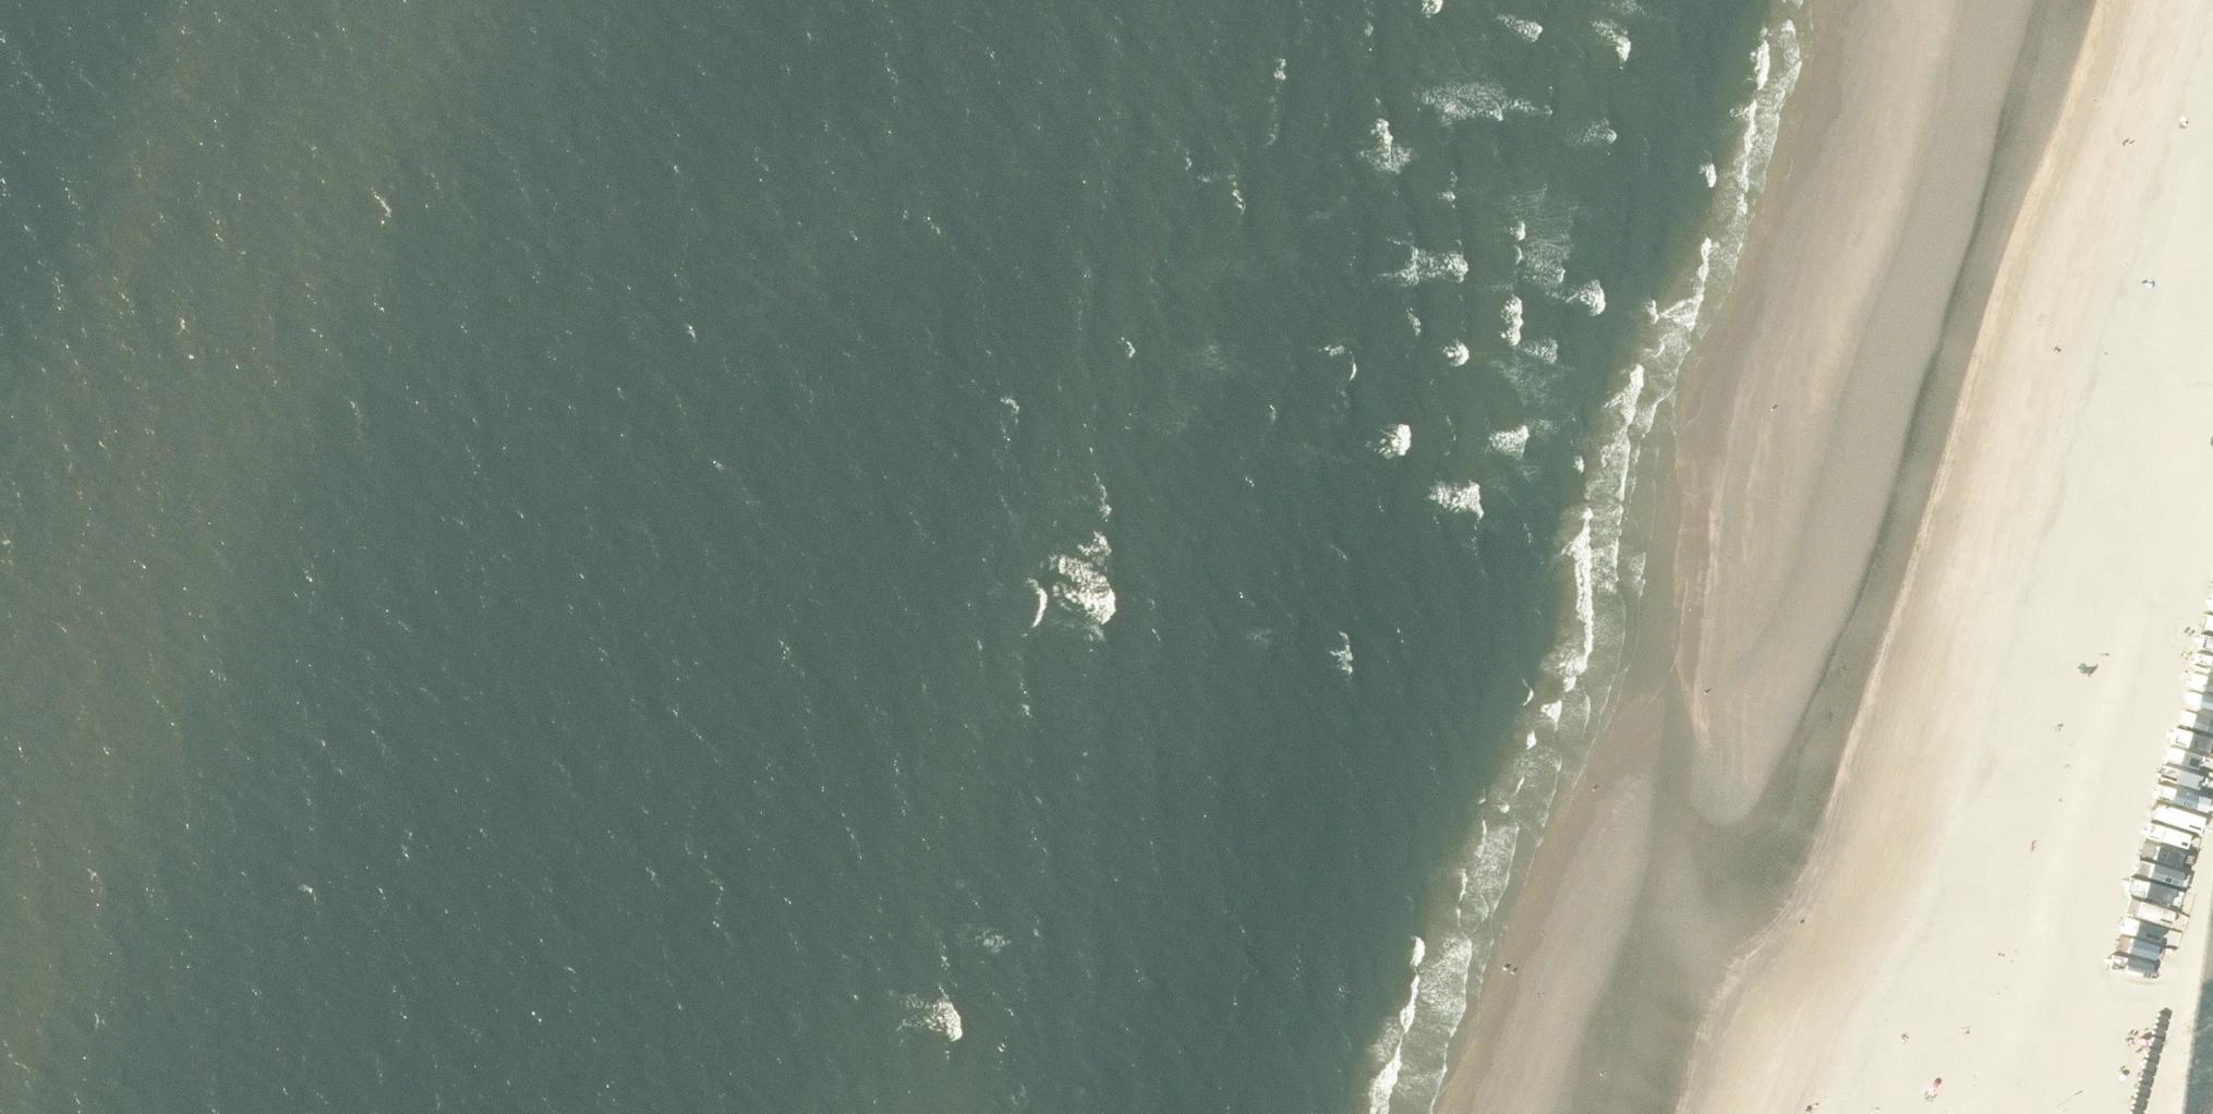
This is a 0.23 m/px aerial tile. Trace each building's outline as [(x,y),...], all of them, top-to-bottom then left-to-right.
[(2079,938),(2090,942),(2093,929),(2106,933),(2110,920),(2087,913),(2079,938)]
